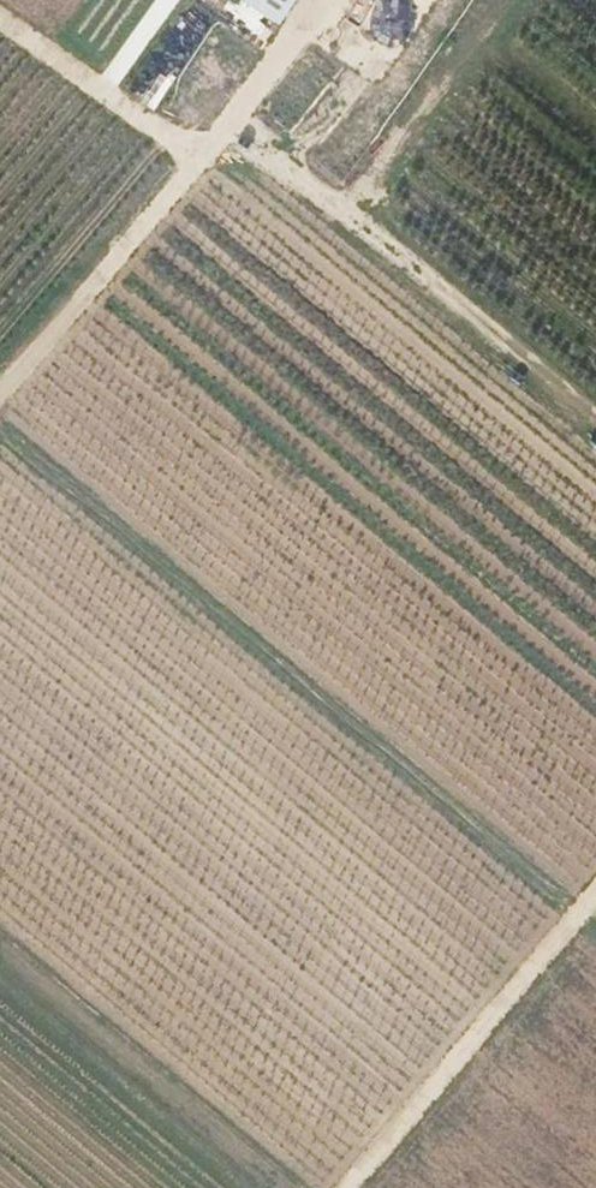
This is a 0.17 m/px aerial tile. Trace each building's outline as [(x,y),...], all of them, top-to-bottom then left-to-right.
[(277,22),(292,0),(243,0),(277,22)]
